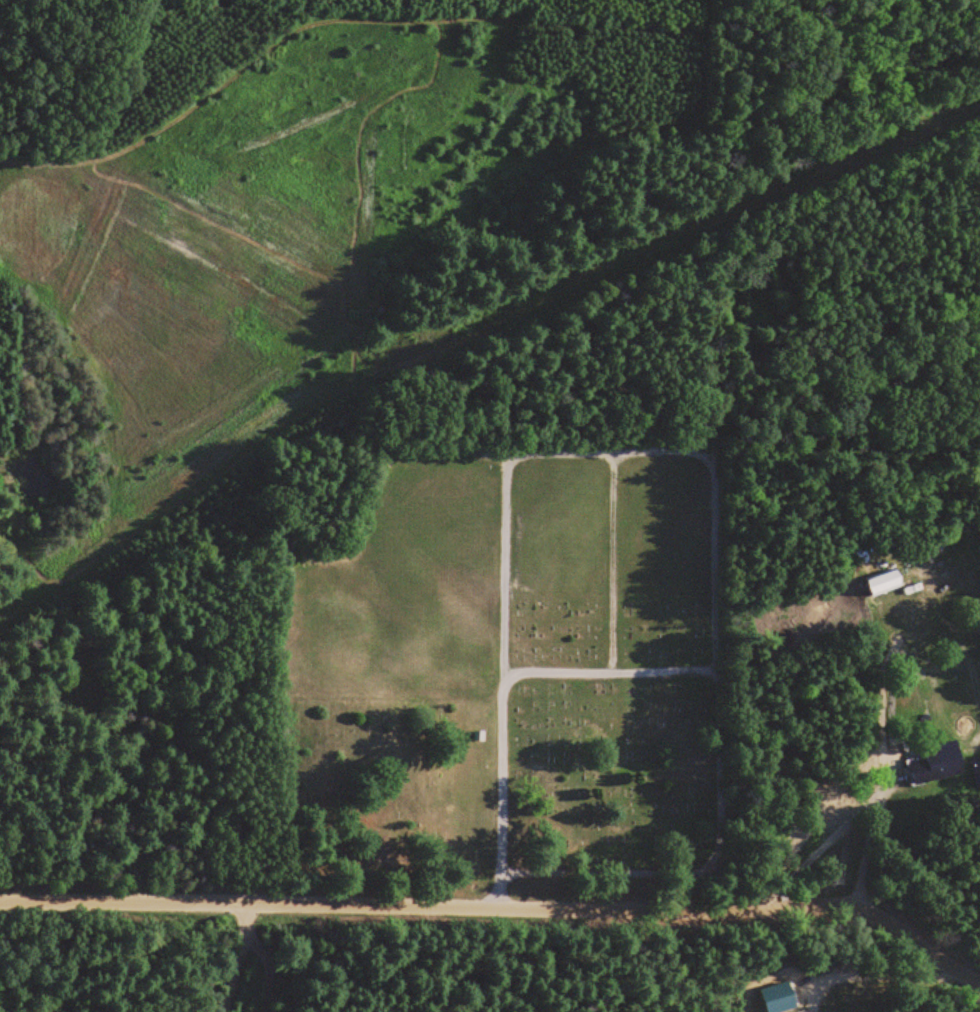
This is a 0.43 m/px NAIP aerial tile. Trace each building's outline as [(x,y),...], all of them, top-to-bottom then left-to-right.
[(904,588),(900,571),(869,578),(874,596),(904,588)] [(909,764),(912,783),(964,774),(959,741),(924,747),(926,761),(909,764)] [(969,762),(977,790),(979,790),(979,758),(969,762)]
